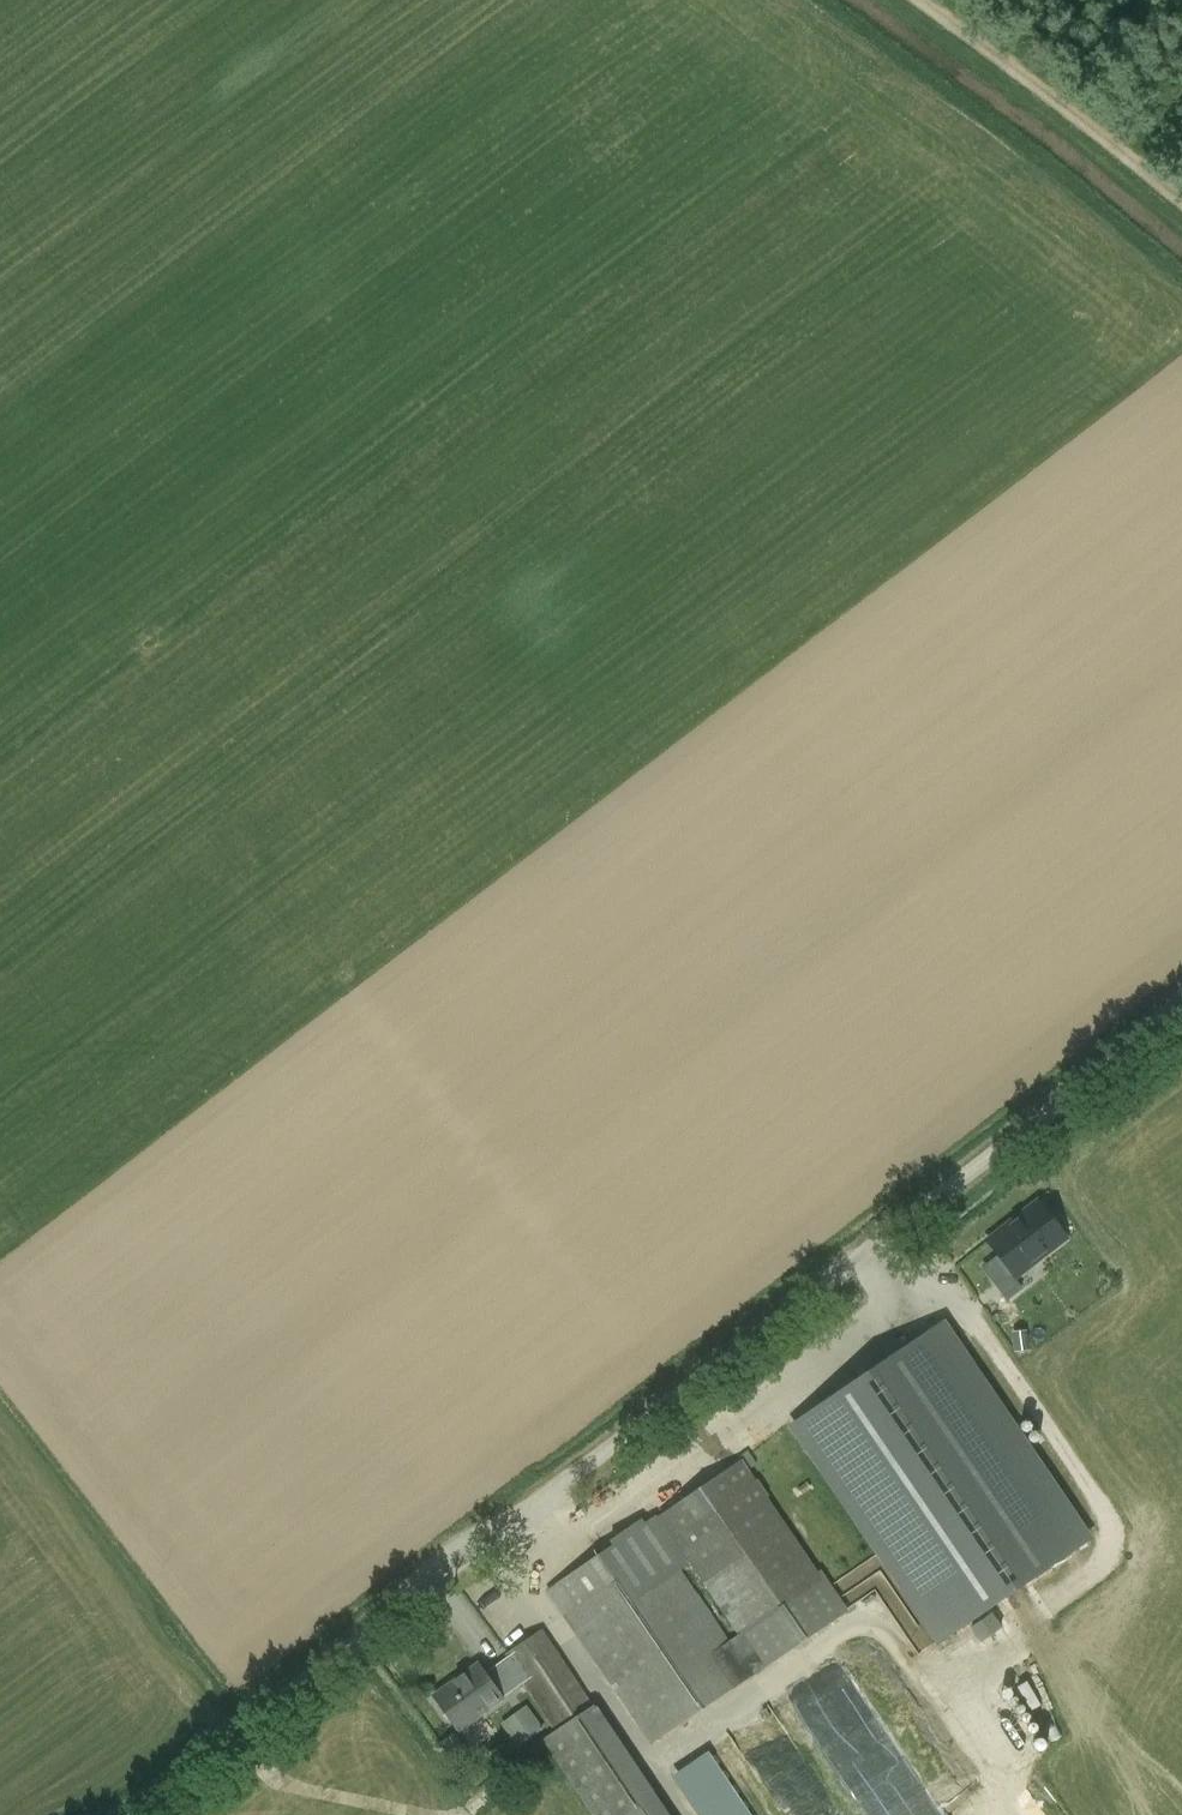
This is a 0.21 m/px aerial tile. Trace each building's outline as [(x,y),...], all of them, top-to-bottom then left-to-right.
[(1038,1202),(986,1243),(1013,1278),(1066,1238),(1038,1202)] [(787,1426),(936,1646),(1092,1539),(943,1320),(787,1426)] [(729,1641),(681,1571),(688,1566),(656,1518),(645,1525),(642,1520),(611,1542),(614,1546),(548,1590),(652,1744),(846,1612),(824,1580),(742,1461),(659,1516),(739,1634),(729,1641)] [(502,1699),(524,1684),(556,1732),(542,1741),(592,1814),(670,1814),(657,1796),(596,1705),(595,1706),(543,1630),(505,1655),(507,1658),(485,1675),(478,1665),(433,1696),(471,1748),(498,1729),(486,1712),(503,1700),(502,1699)] [(544,1728),(526,1705),(500,1724),(518,1748),(544,1728)] [(668,1771),(693,1814),(747,1814),(707,1748),(668,1771)]
